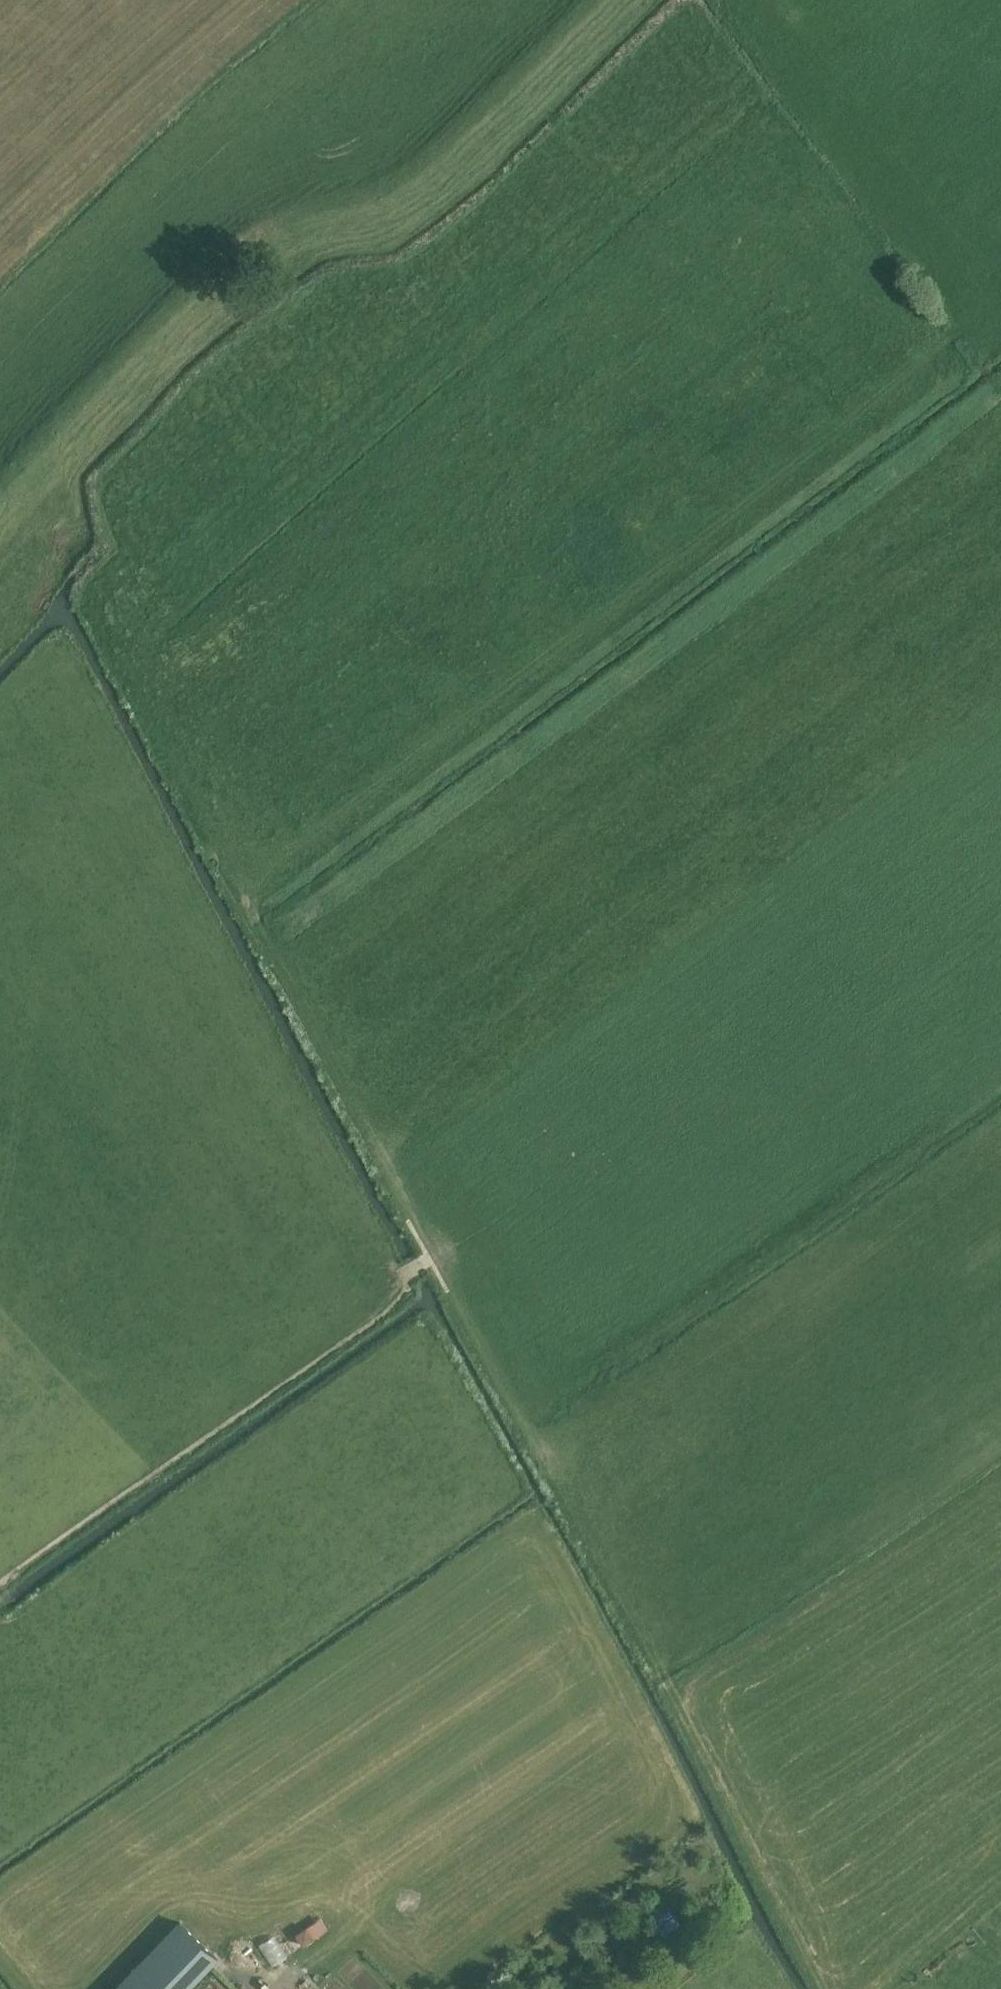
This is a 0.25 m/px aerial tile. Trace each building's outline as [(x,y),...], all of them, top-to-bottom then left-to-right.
[(113,1988),(186,1988),(219,1956),(182,1920),(113,1988)]
